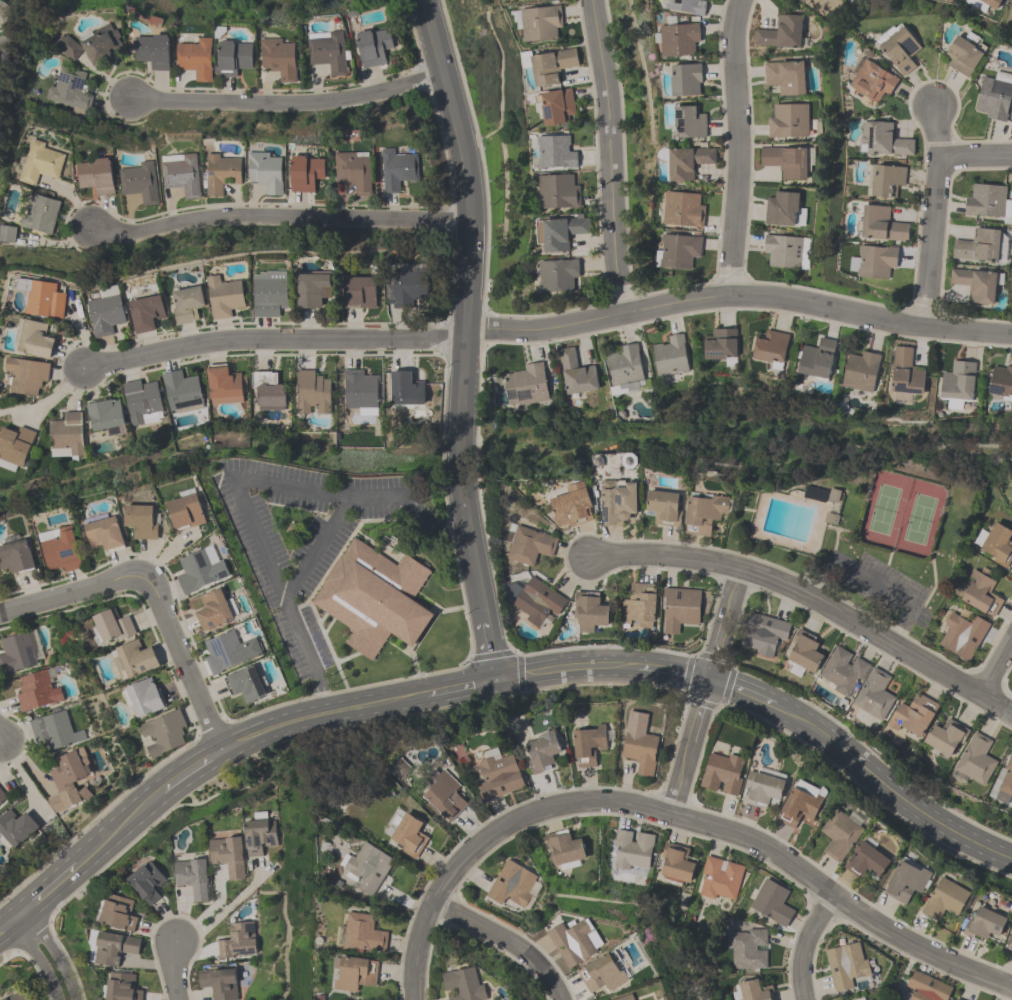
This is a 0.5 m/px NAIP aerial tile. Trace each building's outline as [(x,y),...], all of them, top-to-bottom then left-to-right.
[(663,1),(663,0),(701,0),(705,1),(703,15),(665,9),(666,2),(663,1)] [(963,1),(964,0),(1001,0),(995,10),(987,6),(983,12),(963,1)] [(562,27),(556,27),(557,38),(523,42),(521,29),(517,29),(516,22),(514,22),(513,15),(510,15),(510,11),(520,10),(520,9),(553,6),(553,5),(560,4),(562,27)] [(776,30),(776,14),(785,15),(785,14),(801,15),(799,47),(754,45),(755,29),(776,30)] [(699,41),(694,41),(694,54),(661,56),(661,43),(655,43),(654,33),(660,32),(659,25),(692,23),(691,22),(698,22),(699,41)] [(80,37),(92,31),(92,32),(110,23),(114,30),(117,29),(120,36),(118,37),(125,51),(119,54),(120,55),(111,59),(110,58),(93,67),(81,42),(82,42),(80,37)] [(915,66),(903,76),(878,46),(879,45),(875,39),(892,25),(894,28),(900,23),(920,48),(908,58),(915,66)] [(394,48),(384,50),(387,64),(363,68),(357,35),(358,35),(357,32),(371,30),(371,32),(390,29),(394,48)] [(310,65),(308,39),(331,37),(330,32),(343,30),(345,50),(350,50),(351,59),(346,60),(347,70),(348,70),(348,75),(331,76),(330,63),(310,65)] [(963,39),(968,31),(981,39),(979,42),(985,47),(982,53),(967,77),(946,64),(950,59),(943,55),(956,35),(963,39)] [(168,35),(168,37),(169,37),(169,70),(151,70),(151,61),(135,61),(135,36),(154,37),(154,34),(168,35)] [(67,35),(84,49),(73,61),(68,56),(67,57),(56,48),(67,35)] [(177,70),(177,43),(199,43),(199,38),(212,38),(212,47),(211,47),(211,66),(212,66),(212,77),(212,81),(195,81),(195,70),(177,70)] [(280,71),(270,71),(270,68),(261,68),(261,39),(283,38),(283,43),(295,43),(295,66),(296,66),(296,77),(297,77),(297,82),(280,82),(280,71)] [(220,41),(234,41),(234,43),(252,43),(252,68),(237,68),(237,77),(218,77),(218,44),(220,44),(220,41)] [(536,87),(530,57),(553,53),(552,52),(575,48),(578,66),(560,69),(560,73),(558,73),(560,83),(536,87)] [(884,92),(877,103),(849,86),(866,59),(871,62),(871,61),(879,67),(893,76),(893,75),(899,79),(889,95),(884,92)] [(805,94),(779,96),(778,85),(765,86),(763,63),(803,61),(805,94)] [(672,96),(671,76),(672,76),(672,65),(696,64),(696,63),(701,63),(702,83),(699,83),(700,95),(672,96)] [(87,111),(45,97),(49,86),(54,87),(61,65),(86,74),(81,91),(92,95),(87,111)] [(996,71),(1011,74),(1011,88),(1004,121),(986,117),(986,113),(974,110),(982,77),(994,79),(996,71)] [(570,122),(545,126),(541,106),(543,105),(542,101),(536,102),(535,96),(541,95),(541,93),(571,88),(575,110),(574,113),(572,115),(568,116),(570,122)] [(808,137),(768,137),(768,117),(773,117),(773,104),(808,104),(808,137)] [(677,138),(676,127),(675,127),(674,107),(698,106),(698,114),(705,114),(706,137),(677,138)] [(913,154),(867,153),(859,153),(860,144),(860,137),(862,135),(863,122),(868,122),(868,121),(884,122),(893,122),(892,139),(913,139),(913,154)] [(537,136),(570,135),(570,145),(569,145),(569,151),(577,151),(577,166),(538,168),(538,161),(540,160),(539,144),(538,144),(537,136)] [(20,181),(33,139),(46,143),(44,148),(66,154),(58,179),(39,174),(36,185),(20,181)] [(806,179),(781,179),(781,170),(779,170),(779,166),(760,166),(760,148),(782,147),(782,148),(806,148),(806,179)] [(669,181),(667,181),(667,159),(660,159),(658,157),(658,154),(659,151),(661,149),(664,148),(667,148),(669,149),(670,149),(715,149),(715,164),(693,164),(693,180),(685,180),(685,181),(669,181)] [(396,149),(396,154),(419,153),(419,180),(400,180),(401,193),(384,194),(383,149),(396,149)] [(371,156),(372,196),(355,196),(355,185),(344,185),(344,182),(336,182),(336,153),(357,152),(357,156),(371,156)] [(162,156),(197,153),(200,192),(201,192),(201,198),(184,199),(183,187),(164,189),(163,183),(164,183),(162,156)] [(283,195),(266,195),(266,185),(258,185),(258,182),(250,182),(250,169),(247,169),(247,162),(250,162),(250,160),(249,160),(249,153),(270,153),(270,157),(282,157),(282,181),(283,181),(283,195)] [(242,158),(242,184),(232,184),(232,179),(226,179),(226,184),(223,184),(223,196),(206,195),(207,171),(208,171),(208,161),(207,161),(207,154),(221,154),(221,158),(242,158)] [(291,192),(291,159),(293,159),(293,156),(306,156),(306,158),(325,159),(325,179),(315,179),(315,192),(291,192)] [(76,163),(94,162),(94,159),(109,157),(109,160),(111,160),(114,194),(95,195),(95,187),(79,188),(78,178),(75,179),(74,165),(77,165),(76,163)] [(143,206),(141,193),(121,195),(120,182),(121,182),(120,169),(141,167),(141,162),(154,160),(159,204),(143,206)] [(905,167),(904,186),(897,185),(896,198),(872,196),(874,175),(876,175),(876,165),(905,167)] [(573,174),(574,185),(580,185),(580,207),(540,208),(539,175),(573,174)] [(1004,200),(1011,200),(1011,212),(1011,224),(1002,223),(1003,217),(964,215),(965,197),(970,197),(971,184),(1005,186),(1004,200)] [(663,224),(666,191),(700,194),(699,205),(705,205),(703,227),(663,224)] [(795,214),(794,226),(764,223),(766,197),(774,198),(774,191),(798,193),(797,214),(795,214)] [(19,226),(22,213),(29,215),(35,194),(60,202),(51,234),(27,228),(19,226)] [(861,238),(864,205),(890,207),(889,222),(909,223),(907,242),(861,238)] [(569,251),(560,251),(560,252),(544,253),(544,243),(537,244),(536,221),(543,221),(543,220),(589,218),(590,233),(568,234),(568,241),(569,241),(569,251)] [(14,242),(0,240),(0,225),(16,227),(14,242)] [(999,230),(996,262),(952,257),(954,239),(971,241),(972,237),(974,237),(975,228),(999,230)] [(702,236),(700,257),(692,257),(691,269),(659,266),(659,258),(661,259),(663,243),(661,242),(662,234),(692,237),(692,236),(702,236)] [(803,237),(801,269),(768,267),(769,253),(764,253),(765,234),(803,237)] [(898,247),(896,268),(890,268),(889,279),(859,277),(861,253),(859,253),(859,246),(888,248),(888,246),(898,247)] [(578,258),(579,277),(573,277),(574,290),(541,292),(539,262),(572,260),(572,259),(578,258)] [(996,273),(993,305),(969,302),(971,286),(949,284),(951,268),(996,273)] [(393,308),(393,304),(387,304),(387,303),(386,303),(386,300),(385,300),(385,280),(395,280),(395,270),(427,270),(427,299),(412,299),(412,308),(393,308)] [(287,308),(279,308),(279,317),(254,317),(254,275),(260,275),(260,272),(267,272),(267,271),(287,271),(287,308)] [(297,308),(297,285),(298,285),(298,274),(312,274),(312,272),(332,272),(332,298),(323,298),(323,308),(297,308)] [(212,320),(207,277),(220,275),(221,283),(242,280),(245,307),(231,309),(232,318),(212,320)] [(376,277),(376,308),(345,308),(345,277),(376,277)] [(58,284),(56,292),(66,294),(63,319),(24,314),(25,307),(23,307),(26,291),(17,289),(19,278),(58,284)] [(114,334),(94,338),(87,301),(101,298),(99,289),(117,285),(119,294),(120,294),(126,322),(112,325),(114,334)] [(192,310),(194,322),(176,325),(173,308),(176,308),(173,292),(201,286),(205,306),(203,306),(203,308),(192,310)] [(161,295),(166,318),(155,320),(155,318),(153,318),(156,331),(136,335),(129,302),(161,295)] [(45,337),(54,339),(50,360),(42,358),(42,357),(22,352),(21,354),(18,353),(18,351),(17,351),(19,343),(15,342),(20,319),(24,320),(25,319),(48,325),(45,337)] [(736,329),(736,357),(735,357),(735,366),(725,366),(725,360),(704,360),(704,336),(712,336),(712,329),(736,329)] [(789,334),(781,371),(770,368),(772,363),(752,358),(756,338),(764,339),(766,330),(789,334)] [(667,336),(672,335),(672,334),(678,334),(683,333),(685,343),(683,343),(687,370),(685,370),(686,372),(681,373),(681,371),(657,375),(652,345),(662,343),(662,345),(669,344),(667,336)] [(836,340),(828,379),(797,372),(803,345),(818,348),(820,337),(836,340)] [(651,387),(611,396),(609,387),(612,386),(607,364),(605,365),(604,360),(606,360),(605,354),(618,351),(617,347),(637,342),(638,351),(637,351),(643,380),(649,378),(651,387)] [(911,366),(915,366),(914,370),(924,370),(922,395),(914,394),(913,405),(891,403),(892,392),(891,392),(894,346),(913,348),(911,366)] [(558,350),(573,347),(577,368),(594,365),(598,390),(566,395),(558,350)] [(872,393),(841,386),(848,354),(861,357),(862,351),(880,355),(872,393)] [(37,396),(9,392),(12,371),(4,370),(6,357),(50,363),(47,382),(42,381),(40,388),(38,388),(37,396)] [(951,373),(952,360),(975,362),(972,402),(962,401),(962,410),(947,409),(948,399),(940,399),(942,372),(951,373)] [(542,361),(543,369),(541,369),(547,402),(530,404),(530,403),(517,405),(517,403),(507,405),(502,375),(511,373),(511,372),(524,370),(523,364),(542,361)] [(240,372),(242,396),(242,402),(210,405),(208,373),(206,373),(206,369),(207,369),(207,366),(226,364),(226,367),(228,367),(228,373),(240,372)] [(1006,366),(1011,367),(1011,401),(1002,399),(1002,396),(988,393),(993,366),(1005,368),(1006,366)] [(170,411),(161,374),(181,370),(183,378),(197,375),(203,404),(170,411)] [(296,370),(314,370),(314,376),(322,376),(322,379),(330,379),(330,414),(317,414),(317,406),(309,406),(309,414),(296,414),(296,370)] [(345,370),(363,370),(363,375),(379,375),(379,382),(377,382),(377,414),(359,414),(359,408),(344,408),(344,379),(342,379),(342,374),(345,374),(345,370)] [(391,371),(411,371),(411,384),(415,384),(415,381),(424,381),(424,404),(409,404),(409,413),(396,413),(396,404),(390,404),(391,371)] [(277,373),(277,385),(283,385),(283,386),(285,386),(285,406),(283,406),(283,410),(258,410),(258,406),(256,406),(256,388),(252,388),(252,373),(253,373),(253,372),(271,372),(271,373),(277,373)] [(122,384),(140,380),(141,384),(156,381),(163,412),(162,412),(163,417),(144,421),(144,423),(131,426),(122,384)] [(92,432),(89,418),(88,418),(85,405),(87,404),(87,402),(103,398),(104,401),(111,399),(111,400),(118,398),(124,424),(118,426),(119,433),(107,436),(106,429),(92,432)] [(49,421),(64,421),(64,412),(80,412),(81,446),(83,446),(83,456),(70,456),(70,448),(50,449),(49,421)] [(14,472),(0,467),(0,433),(2,427),(17,433),(19,426),(35,432),(22,467),(17,465),(14,472)] [(603,526),(603,518),(601,518),(601,490),(603,490),(603,480),(625,480),(625,482),(636,482),(636,514),(630,514),(630,517),(626,521),(622,521),(622,526),(603,526)] [(558,527),(554,524),(552,517),(555,517),(549,500),(567,494),(565,487),(583,482),(592,507),(589,508),(593,519),(569,527),(568,524),(558,527)] [(654,524),(655,516),(645,514),(648,490),(679,494),(677,510),(682,511),(680,527),(654,524)] [(166,503),(197,494),(206,523),(175,532),(166,503)] [(720,515),(720,520),(712,520),(710,536),(685,533),(686,524),(684,524),(687,497),(711,500),(712,495),(729,497),(727,515),(720,515)] [(125,527),(125,505),(153,505),(153,522),(158,522),(158,539),(134,539),(134,527),(125,527)] [(116,516),(123,540),(124,540),(125,545),(124,546),(125,548),(107,553),(106,551),(105,551),(103,544),(90,547),(84,525),(116,516)] [(1007,540),(1011,543),(1011,555),(1005,568),(992,561),(994,557),(979,549),(994,522),(1011,532),(1007,540)] [(48,571),(40,543),(55,538),(52,531),(59,529),(58,528),(71,525),(83,567),(65,572),(63,567),(48,571)] [(558,538),(551,558),(537,553),(532,567),(506,558),(517,525),(558,538)] [(310,602),(324,581),(323,580),(340,554),(342,556),(355,537),(397,565),(404,555),(430,572),(411,600),(433,614),(411,648),(389,633),(371,661),(344,644),(353,630),(310,602)] [(9,567),(0,570),(0,546),(26,539),(28,548),(30,548),(35,568),(11,575),(9,567)] [(184,573),(178,560),(204,549),(211,565),(223,559),(230,575),(184,595),(176,577),(184,573)] [(993,617),(986,612),(984,615),(960,600),(973,579),(968,576),(973,569),(995,582),(989,592),(1003,601),(993,617)] [(567,600),(556,616),(549,611),(547,614),(553,618),(550,622),(544,618),(537,628),(525,619),(528,615),(512,604),(531,576),(567,600)] [(621,599),(629,600),(630,583),(655,585),(655,594),(654,622),(651,622),(651,628),(639,627),(639,621),(630,621),(630,624),(629,624),(628,628),(621,628),(621,623),(620,623),(621,599)] [(200,597),(220,588),(233,618),(203,631),(195,613),(204,609),(200,597)] [(700,590),(698,624),(679,623),(678,635),(663,634),(664,606),(662,606),(663,588),(700,590)] [(592,633),(577,632),(578,624),(576,624),(577,618),(572,618),(573,608),(574,608),(575,592),(598,593),(598,598),(599,598),(598,606),(608,606),(607,626),(593,625),(592,633)] [(136,634),(122,640),(120,637),(98,646),(94,638),(100,635),(93,617),(114,608),(119,619),(128,615),(136,634)] [(989,624),(967,662),(938,645),(948,627),(944,625),(939,622),(946,610),(951,613),(951,611),(958,615),(962,608),(971,613),(966,621),(969,623),(974,615),(989,624)] [(772,658),(757,654),(758,650),(740,645),(749,612),(791,623),(786,641),(777,638),(772,658)] [(824,656),(814,674),(787,660),(795,644),(791,642),(798,628),(809,634),(808,634),(815,638),(813,642),(818,644),(815,651),(824,656)] [(212,676),(204,657),(209,655),(203,641),(210,638),(210,639),(234,630),(240,644),(256,637),(263,654),(243,663),(242,662),(221,671),(222,672),(212,676)] [(3,654),(0,643),(0,639),(28,631),(37,664),(12,671),(12,672),(1,675),(0,672),(0,655),(3,654)] [(160,666),(129,679),(128,678),(123,680),(114,658),(119,656),(116,648),(138,639),(143,651),(151,647),(160,666)] [(819,676),(836,645),(852,655),(847,663),(851,666),(856,657),(870,665),(861,681),(858,679),(852,691),(853,692),(850,697),(848,696),(847,698),(833,690),(836,685),(828,681),(827,683),(822,681),(824,678),(819,676)] [(240,693),(233,696),(233,694),(230,695),(223,679),(226,677),(226,676),(254,665),(259,678),(264,676),(268,685),(263,687),(266,696),(245,704),(240,693)] [(852,703),(874,667),(891,677),(883,690),(895,697),(882,720),(852,703)] [(21,712),(16,695),(21,693),(19,686),(22,685),(19,677),(46,669),(52,689),(59,686),(63,699),(21,712)] [(165,708),(152,713),(152,712),(139,718),(135,708),(131,710),(123,691),(127,690),(126,688),(151,678),(154,684),(155,684),(157,690),(159,689),(166,705),(164,706),(165,708)] [(921,738),(900,726),(897,731),(887,725),(898,705),(900,706),(902,703),(909,707),(917,692),(939,705),(934,713),(935,714),(921,738)] [(181,728),(184,735),(181,736),(184,743),(161,753),(162,755),(151,759),(146,747),(155,744),(151,735),(144,738),(138,725),(148,721),(148,722),(179,708),(187,725),(181,728)] [(28,721),(65,710),(72,732),(83,729),(86,739),(49,750),(46,740),(35,743),(28,721)] [(934,725),(941,729),(948,718),(970,731),(962,744),(958,742),(957,744),(959,746),(956,751),(954,749),(949,757),(924,742),(934,725)] [(596,766),(576,767),(576,759),(574,759),(572,731),(597,729),(597,724),(605,724),(606,749),(599,750),(599,747),(590,748),(590,750),(595,750),(596,766)] [(525,744),(543,738),(541,734),(553,730),(561,753),(552,756),(554,763),(549,765),(551,769),(532,775),(527,761),(531,760),(525,744)] [(626,730),(658,736),(654,762),(655,762),(652,777),(636,775),(638,763),(634,762),(635,759),(621,757),(626,730)] [(984,786),(954,769),(974,731),(992,741),(985,755),(997,761),(984,786)] [(87,776),(71,783),(74,788),(75,787),(81,801),(55,813),(46,800),(58,794),(48,771),(60,766),(56,758),(75,750),(78,756),(84,753),(88,761),(81,764),(82,766),(88,764),(91,772),(86,774),(87,776)] [(744,759),(738,779),(742,780),(736,797),(721,792),(724,782),(719,781),(716,791),(699,786),(710,752),(727,758),(729,754),(744,759)] [(1011,752),(1011,796),(1010,796),(1006,805),(994,799),(998,789),(997,789),(1006,770),(1004,768),(1011,752)] [(472,770),(480,767),(478,762),(492,757),(494,761),(512,755),(524,786),(483,802),(476,785),(485,782),(484,779),(477,782),(472,770)] [(454,792),(466,805),(448,823),(422,796),(439,780),(436,777),(443,770),(459,787),(458,788),(458,789),(457,791),(455,791),(454,792)] [(765,809),(742,802),(746,789),(743,788),(748,770),(785,781),(779,801),(778,800),(777,805),(768,802),(767,805),(766,805),(765,809)] [(827,792),(811,820),(804,816),(806,814),(799,811),(798,813),(801,815),(793,829),(777,819),(781,812),(779,811),(793,787),(794,788),(799,779),(818,789),(819,788),(827,792)] [(1,844),(0,843),(0,817),(9,808),(18,818),(25,812),(38,826),(13,849),(10,846),(7,849),(2,843),(1,844)] [(819,830),(835,808),(864,830),(839,863),(823,851),(831,840),(819,830)] [(277,845),(266,846),(266,845),(261,846),(262,855),(248,857),(244,822),(254,821),(253,812),(266,811),(267,821),(274,820),(277,845)] [(388,839),(396,826),(390,822),(395,814),(402,818),(405,813),(422,823),(417,832),(427,838),(414,859),(401,850),(403,847),(388,839)] [(580,839),(585,858),(578,860),(579,865),(558,870),(557,865),(555,865),(555,864),(549,866),(547,854),(548,854),(544,835),(566,829),(567,834),(568,833),(570,841),(580,839)] [(648,868),(629,865),(628,869),(613,866),(617,846),(613,845),(616,829),(632,832),(630,841),(634,842),(636,832),(654,835),(648,868)] [(209,840),(240,837),(244,878),(228,880),(226,863),(211,864),(209,840)] [(862,881),(843,867),(853,854),(856,856),(857,854),(853,851),(861,840),(890,861),(878,878),(869,871),(862,881)] [(371,897),(355,887),(360,879),(358,878),(355,882),(345,876),(347,872),(342,869),(342,867),(339,865),(345,854),(349,856),(350,855),(354,858),(364,842),(394,860),(371,897)] [(689,883),(681,880),(681,883),(662,877),(663,875),(660,874),(665,858),(660,856),(665,842),(689,849),(685,861),(695,864),(689,883)] [(698,894),(704,874),(701,873),(706,855),(722,860),(719,870),(723,871),(726,861),(743,867),(733,900),(715,894),(714,899),(698,894)] [(523,908),(504,897),(500,904),(485,895),(506,859),(536,876),(527,893),(530,895),(523,908)] [(206,860),(209,901),(193,902),(191,886),(176,887),(174,862),(206,860)] [(900,860),(921,871),(922,868),(932,873),(921,894),(914,890),(905,906),(882,893),(900,860)] [(167,880),(159,887),(158,886),(155,888),(155,889),(155,890),(160,897),(149,906),(144,900),(144,901),(126,880),(145,865),(145,866),(151,861),(167,880)] [(937,922),(921,913),(941,876),(970,893),(957,916),(944,909),(937,922)] [(749,906),(766,878),(789,892),(783,903),(795,910),(785,928),(749,906)] [(134,932),(126,930),(99,924),(107,894),(134,900),(131,913),(127,912),(127,915),(138,918),(134,932)] [(1006,919),(998,938),(989,933),(986,941),(981,938),(979,942),(962,933),(968,920),(972,921),(979,906),(1006,919)] [(343,946),(347,912),(375,915),(373,930),(388,932),(385,952),(343,946)] [(545,932),(561,922),(566,931),(569,929),(566,925),(573,921),(576,924),(583,920),(583,921),(587,919),(593,929),(590,931),(591,933),(594,930),(603,944),(594,950),(595,952),(568,969),(545,932)] [(252,921),(254,939),(255,939),(256,953),(233,955),(233,957),(219,959),(217,941),(229,939),(230,939),(230,935),(229,935),(228,927),(229,927),(229,923),(252,921)] [(1006,943),(1011,927),(1011,955),(1004,952),(1008,944),(1006,943)] [(766,929),(766,945),(755,945),(755,950),(766,950),(766,967),(731,967),(731,947),(725,947),(726,931),(747,932),(747,929),(766,929)] [(99,932),(123,936),(124,935),(141,938),(138,955),(121,952),(121,953),(118,953),(117,956),(120,957),(119,964),(118,964),(118,968),(94,964),(99,932)] [(835,993),(825,951),(859,942),(863,960),(867,959),(871,974),(851,979),(853,988),(835,993)] [(576,972),(607,953),(608,954),(614,951),(620,960),(615,963),(621,973),(626,969),(630,976),(628,978),(628,979),(608,991),(604,984),(590,993),(576,972)] [(378,961),(375,987),(357,985),(356,992),(333,989),(335,980),(338,980),(340,969),(333,968),(334,958),(341,959),(341,956),(378,961)] [(487,999),(483,999),(448,999),(447,996),(456,993),(455,989),(446,991),(445,991),(440,974),(454,971),(454,972),(474,967),(479,985),(483,984),(487,999)] [(234,969),(237,999),(212,999),(211,987),(199,988),(197,972),(210,971),(234,969)] [(952,988),(946,999),(908,999),(913,990),(905,986),(913,969),(952,988)] [(143,990),(142,999),(105,999),(107,980),(108,980),(109,973),(135,975),(135,985),(133,985),(133,990),(143,990)] [(771,985),(775,999),(733,999),(731,992),(739,989),(737,984),(757,979),(759,988),(771,985)] [(21,990),(26,999),(2,999),(21,990)]
